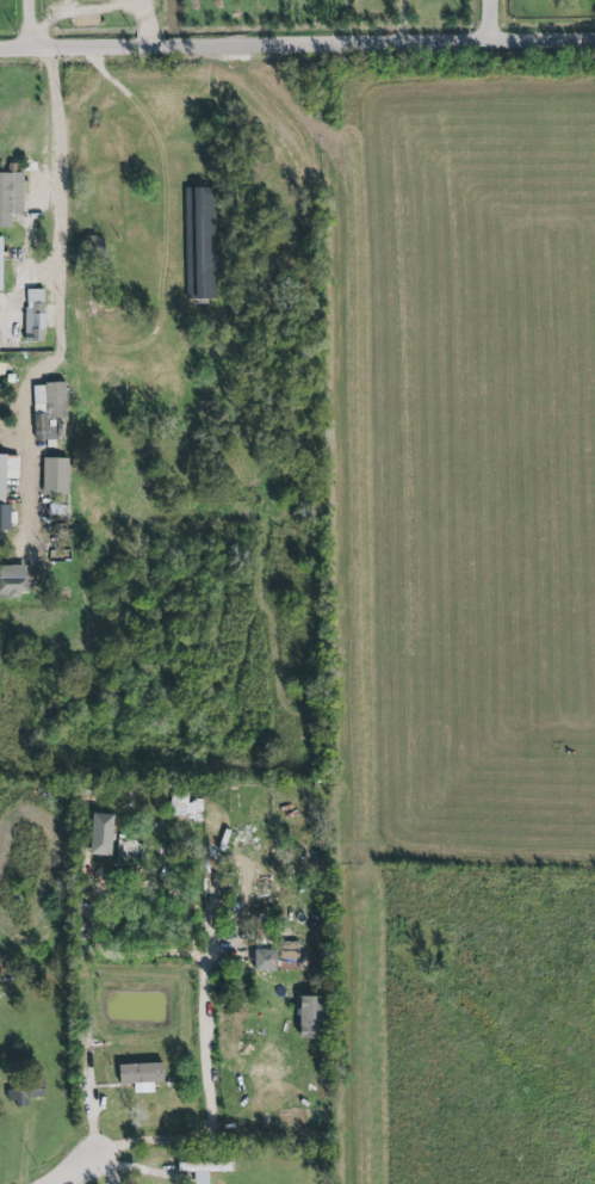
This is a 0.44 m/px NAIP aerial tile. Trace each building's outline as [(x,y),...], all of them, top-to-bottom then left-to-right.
[(0,173),(0,227),(10,227),(11,214),(21,215),(22,173),(0,173)] [(216,299),(214,187),(183,188),(185,299),(216,299)] [(44,341),(44,339),(45,339),(45,313),(44,313),(44,289),(27,289),(27,302),(27,307),(25,307),(25,340),(44,341)] [(32,384),(33,439),(55,438),(55,420),(66,419),(65,383),(32,384)] [(9,531),(10,505),(4,505),(4,479),(18,479),(18,456),(0,455),(0,531),(9,531)] [(66,496),(67,459),(43,458),(41,495),(66,496)] [(25,566),(0,566),(0,596),(25,596),(25,566)] [(203,801),(188,801),(188,793),(171,793),(170,819),(202,819),(203,801)] [(111,815),(89,814),(88,856),(109,857),(111,815)] [(253,950),(275,950),(275,942),(298,942),(298,970),(254,970),(253,950)] [(297,1040),(321,1041),(322,998),(298,998),(297,1040)] [(152,1094),(151,1084),(161,1084),(161,1065),(116,1066),(117,1086),(132,1085),(132,1095),(152,1094)] [(27,1105),(27,1099),(43,1098),(42,1074),(14,1076),(15,1089),(6,1089),(7,1106),(27,1105)] [(177,1173),(192,1173),(193,1183),(207,1183),(207,1172),(230,1172),(230,1161),(177,1162),(177,1173)]
